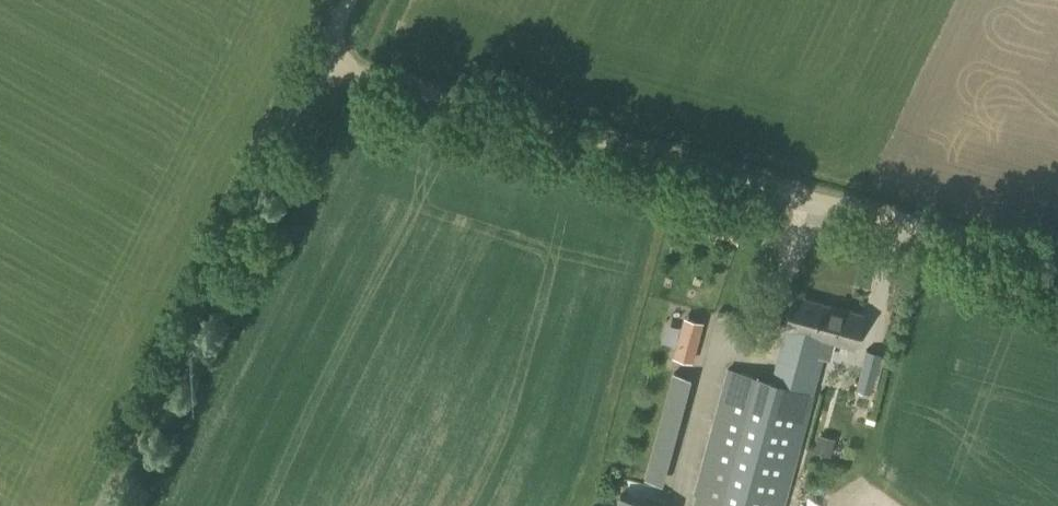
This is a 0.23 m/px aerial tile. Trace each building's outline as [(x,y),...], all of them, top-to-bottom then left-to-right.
[(863,314),(793,295),(783,328),(785,329),(771,379),(727,368),(692,495),(695,495),(692,505),(783,505),(827,340),(853,348),(863,314)] [(692,361),(703,321),(684,316),(672,356),(692,361)] [(871,392),(881,353),(865,349),(855,388),(871,392)] [(652,469),(675,475),(688,423),(676,420),(690,366),(680,364),(652,469)] [(833,444),(816,439),(813,450),(830,455),(833,444)] [(669,491),(618,481),(613,505),(666,505),(669,491)]
